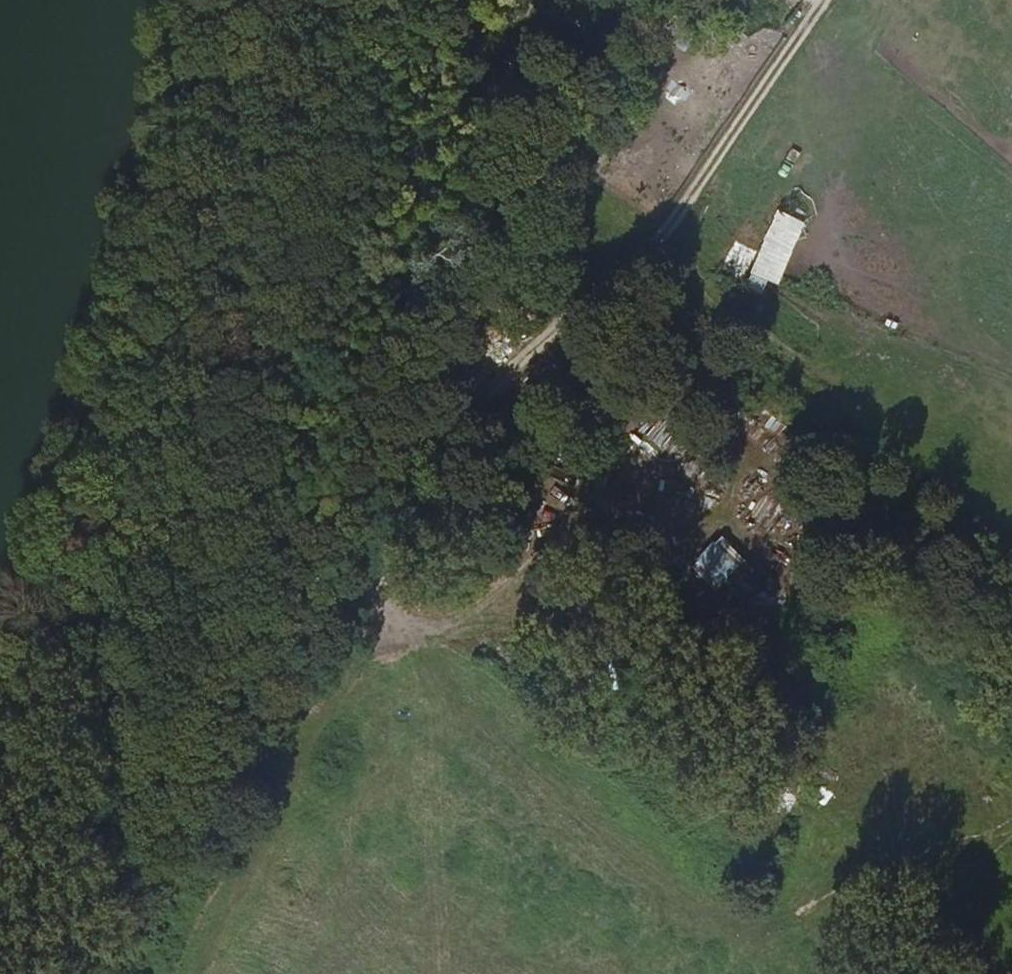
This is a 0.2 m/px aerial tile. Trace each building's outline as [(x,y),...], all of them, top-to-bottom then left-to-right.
[(778,296),(800,216),(773,208),(751,288),(778,296)] [(721,534),(692,564),(717,588),(746,558),(721,534)]
